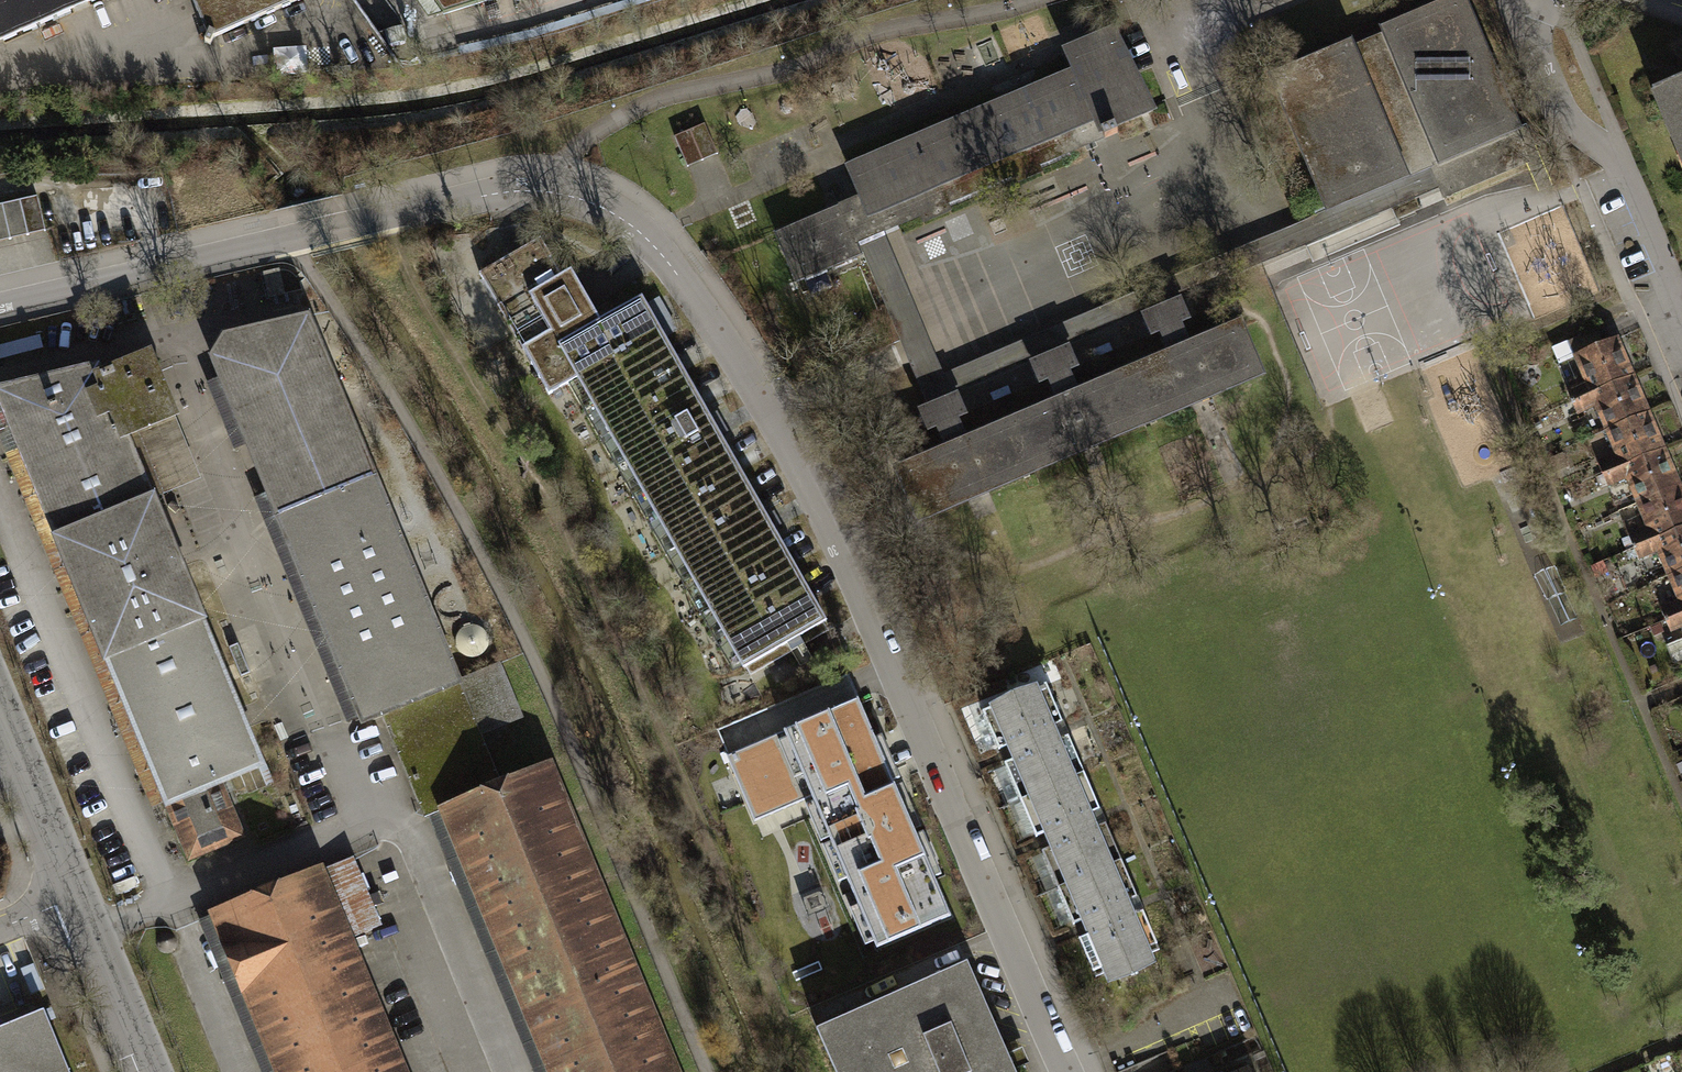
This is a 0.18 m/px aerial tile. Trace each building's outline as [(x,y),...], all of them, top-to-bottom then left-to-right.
[(99,0),(0,0),(0,43),(99,0)] [(310,0),(194,0),(201,17),(209,37),(206,44),(213,46),(215,41),(310,0)] [(446,19),(433,0),(415,0),(431,23),(446,19)] [(446,19),(504,0),(433,0),(446,19)] [(1468,0),(1435,0),(1379,24),(1382,31),(1354,43),(1350,35),(1267,70),(1326,209),(1430,165),(1438,185),(1443,196),(1535,157),(1468,0)] [(858,195),(876,236),(885,232),(1111,133),(1118,131),(1115,124),(1153,106),(1114,23),(1061,45),(1069,67),(846,162),(858,195)] [(1681,150),(1681,90),(1661,99),(1681,150)] [(705,125),(677,137),(690,167),(718,155),(705,125)] [(876,236),(858,244),(862,252),(925,401),(955,389),(1030,357),(1064,343),(1143,309),(1179,294),(1260,261),(1280,252),(1302,243),(1438,185),(1430,165),(1326,209),(1298,220),(1271,231),(943,369),(932,342),(885,232),(876,236)] [(876,236),(858,195),(774,230),(795,280),(862,252),(858,244),(876,236)] [(45,230),(37,196),(0,204),(0,241),(45,230)] [(578,380),(744,670),(826,623),(641,299),(601,322),(572,272),(562,278),(551,258),(520,275),(511,259),(485,274),(553,394),(578,380)] [(1260,371),(1237,316),(1188,337),(1181,320),(1188,316),(1179,294),(1143,309),(1152,329),(1159,326),(1168,345),(1075,385),(1068,368),(1074,365),(1064,343),(1030,357),(1040,380),(1047,377),(1054,393),(965,431),(958,416),(965,413),(955,389),(925,401),(915,405),(925,430),(933,427),(939,441),(891,462),(915,518),(1260,371)] [(307,318),(225,337),(213,357),(279,516),(373,478),(307,318)] [(1570,390),(1575,402),(1638,376),(1623,339),(1606,346),(1600,333),(1572,345),(1588,383),(1570,390)] [(44,352),(40,337),(0,347),(0,364),(44,352)] [(166,802),(217,780),(260,762),(152,500),(125,437),(175,416),(149,354),(100,374),(98,368),(0,391),(0,400),(166,802)] [(1597,405),(1608,432),(1653,414),(1638,376),(1575,402),(1579,412),(1597,405)] [(1600,465),(1605,477),(1668,451),(1653,414),(1608,432),(1618,458),(1600,465)] [(201,479),(175,416),(125,437),(152,500),(201,479)] [(1638,507),(1681,489),(1681,485),(1668,451),(1605,477),(1609,486),(1626,479),(1638,507)] [(363,719),(385,710),(457,681),(373,478),(279,516),(363,719)] [(1633,552),(1681,532),(1681,489),(1638,507),(1648,534),(1628,542),(1633,552)] [(1668,581),(1681,576),(1681,532),(1633,552),(1637,562),(1657,554),(1668,581)] [(1665,626),(1681,619),(1681,576),(1668,581),(1678,606),(1660,613),(1665,626)] [(1665,626),(1670,638),(1681,633),(1681,619),(1665,626)] [(1656,628),(1643,633),(1649,648),(1662,642),(1656,628)] [(457,681),(385,710),(424,806),(470,787),(474,796),(500,786),(479,735),(509,723),(487,669),(457,681)] [(853,684),(719,740),(748,809),(805,785),(873,945),(949,913),(853,684)] [(1063,739),(1057,726),(1065,722),(1049,684),(1040,688),(1039,685),(993,705),(995,709),(987,712),(1004,750),(1011,747),(1017,760),(1009,764),(1024,799),(1087,771),(1072,735),(1063,739)] [(549,765),(500,786),(474,796),(443,809),(552,1071),(676,1071),(549,765)] [(1101,828),(1095,813),(1104,810),(1087,771),(1024,799),(1041,836),(1049,833),(1055,847),(1044,852),(1061,890),(1126,862),(1109,824),(1101,828)] [(166,802),(190,857),(241,836),(217,780),(166,802)] [(0,851),(0,867),(9,864),(3,850),(0,851)] [(1140,916),(1134,903),(1142,899),(1126,862),(1061,890),(1077,928),(1088,923),(1094,937),(1084,942),(1101,979),(1111,975),(1114,982),(1160,962),(1157,955),(1164,952),(1148,913),(1140,916)] [(279,1071),(404,1071),(320,870),(214,913),(279,1071)] [(822,1026),(842,1071),(1020,1071),(972,961),(822,1026)] [(25,970),(34,993),(47,988),(38,965),(25,970)] [(43,1009),(0,1026),(0,1071),(69,1071),(43,1009)]
